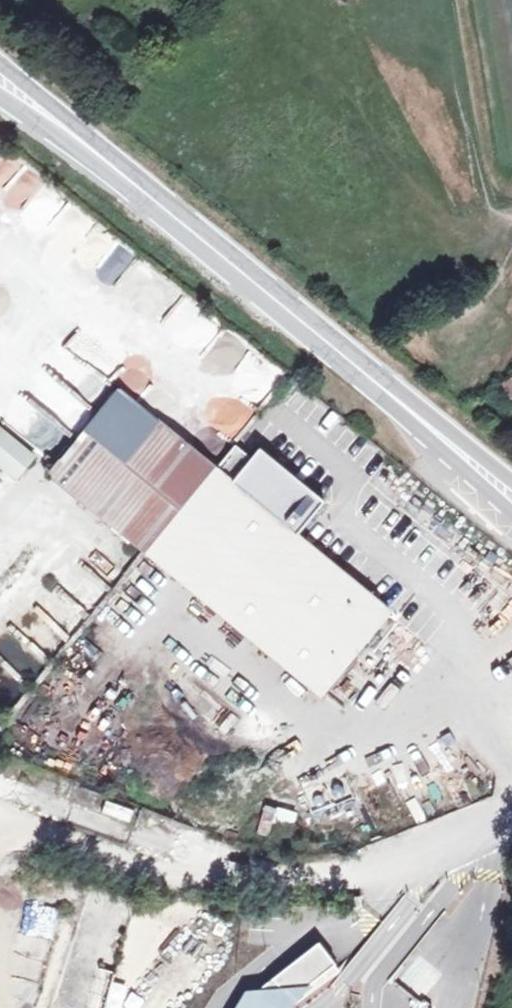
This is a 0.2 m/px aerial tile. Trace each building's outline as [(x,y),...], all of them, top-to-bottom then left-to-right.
[(21,169),(8,149),(0,155),(0,183),(21,169)] [(296,534),(322,501),(270,458),(262,468),(246,454),(228,478),(160,422),(178,399),(137,366),(118,388),(59,339),(34,371),(0,343),(0,422),(326,688),(390,610),(296,534)] [(509,400),(511,398),(511,377),(501,383),(509,400)] [(37,454),(0,426),(0,468),(17,481),(37,454)] [(222,1007),(294,1007),(344,977),(323,944),(249,989),(226,991),(222,1007)] [(416,1001),(410,1007),(434,1007),(436,1006),(424,997),(443,972),(415,952),(391,982),(416,1001)] [(113,978),(96,973),(86,1007),(105,1007),(113,978)]
